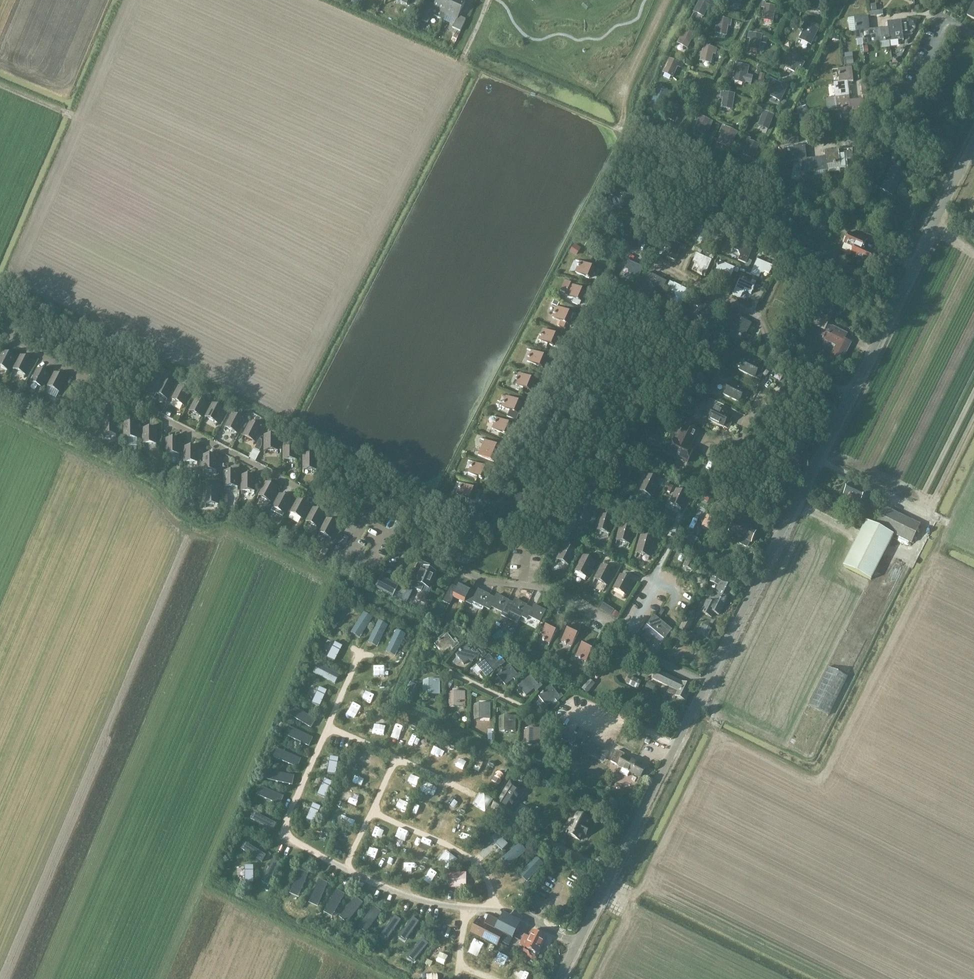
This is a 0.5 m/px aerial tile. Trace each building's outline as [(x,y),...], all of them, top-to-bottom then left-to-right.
[(445,15),(452,0),(438,0),(435,6),(427,3),(419,20),(427,24),(431,16),(442,21),(445,15)] [(464,0),(452,0),(445,15),(456,20),(452,29),(460,32),(465,20),(458,17),(466,1),(464,0)] [(716,14),(717,12),(720,6),(710,1),(709,3),(704,0),(699,0),(693,13),(703,18),(707,10),(716,14)] [(808,8),(821,13),(827,0),(812,0),(808,8)] [(764,9),(762,20),(773,22),(775,7),(765,5),(766,3),(762,2),(761,8),(764,9)] [(850,28),(850,33),(854,33),(861,32),(862,30),(869,30),(868,17),(854,18),(854,19),(849,20),(849,28),(850,28)] [(712,30),(715,30),(715,34),(726,36),(728,26),(730,27),(731,20),(717,18),(717,24),(713,23),(712,30)] [(887,22),(887,28),(889,36),(890,42),(903,40),(901,21),(887,22)] [(813,41),(815,43),(817,39),(815,37),(819,30),(804,23),(801,29),(803,30),(798,40),(810,46),(813,41)] [(889,36),(887,28),(874,29),(876,44),(890,42),(889,36)] [(874,29),(869,30),(862,30),(861,32),(854,33),(855,40),(862,40),(862,45),(876,44),(874,29)] [(692,39),(696,40),(699,35),(694,33),(693,35),(684,30),(676,44),(687,49),(692,39)] [(750,39),(748,49),(759,51),(762,35),(748,33),(747,39),(750,39)] [(713,55),(715,55),(717,49),(703,46),(699,61),(710,64),(713,55)] [(789,60),(785,68),(795,74),(797,71),(800,73),(804,64),(801,62),(803,59),(790,53),(787,58),(789,60)] [(672,78),(677,68),(681,68),(683,63),(679,61),(678,63),(669,59),(662,73),(672,78)] [(734,71),(731,81),(745,85),(745,83),(751,84),(753,77),(747,75),(749,67),(733,63),(731,70),(734,71)] [(839,83),(847,83),(853,82),(851,68),(837,70),(839,83)] [(765,86),(773,90),(770,97),(780,102),(787,87),(769,78),(765,86)] [(849,95),(847,83),(839,83),(833,84),(835,97),(849,95)] [(666,99),(668,100),(670,94),(657,88),(650,103),(661,109),(666,99)] [(722,99),(721,108),(732,110),(735,94),(720,92),(719,98),(722,99)] [(835,99),(826,100),(827,110),(836,109),(836,111),(841,110),(842,115),(850,114),(850,109),(849,101),(849,95),(835,97),(835,99)] [(849,101),(850,109),(850,114),(850,115),(864,113),(862,100),(849,101)] [(682,109),(670,103),(662,117),(675,123),(680,114),(681,115),(684,110),(682,109)] [(768,130),(774,116),(764,112),(765,110),(762,108),(759,114),(761,115),(757,126),(768,130)] [(698,120),(694,130),(704,134),(705,130),(709,131),(712,122),(698,116),(696,119),(698,120)] [(729,149),(737,133),(722,126),(719,132),(721,133),(716,143),(729,149)] [(747,144),(742,155),(753,159),(759,145),(750,141),(750,139),(747,138),(745,143),(747,144)] [(805,146),(791,148),(783,149),(784,162),(798,161),(798,160),(806,159),(805,146)] [(824,152),(825,157),(826,166),(839,164),(838,150),(824,152)] [(902,162),(890,156),(886,164),(888,164),(876,189),(891,196),(903,171),(899,169),(902,162)] [(826,166),(825,157),(812,159),(814,173),(827,172),(826,166)] [(806,159),(798,160),(798,161),(800,174),(809,173),(814,173),(812,159),(806,159)] [(694,236),(693,240),(701,244),(706,232),(710,234),(711,230),(692,222),(691,224),(690,224),(689,226),(690,227),(688,230),(693,232),(694,236)] [(854,248),(851,256),(870,264),(875,253),(863,247),(866,240),(849,233),(844,244),(854,248)] [(681,249),(684,251),(686,247),(682,245),(666,239),(663,247),(667,249),(668,253),(667,257),(675,261),(681,249)] [(752,262),(747,260),(753,249),(736,242),(735,245),(735,244),(734,247),(733,250),(738,252),(739,257),(738,260),(750,266),(752,262)] [(702,276),(702,275),(704,276),(712,261),(714,257),(710,255),(708,259),(696,254),(693,262),(696,264),(699,269),(697,273),(699,274),(702,276)] [(621,265),(625,267),(625,269),(629,271),(630,275),(629,280),(637,283),(643,268),(628,261),(623,260),(621,265)] [(772,269),(771,269),(772,267),(757,260),(752,271),(747,269),(746,273),(758,278),(760,275),(764,273),(768,274),(769,272),(771,272),(772,269)] [(593,274),(595,275),(596,270),(579,262),(574,273),(591,280),(593,274)] [(721,276),(720,281),(728,284),(733,272),(737,274),(739,270),(735,268),(734,269),(719,262),(718,265),(717,264),(716,266),(717,267),(716,270),(720,272),(721,276)] [(644,279),(648,282),(652,284),(653,289),(651,293),(654,294),(653,295),(655,297),(656,295),(658,296),(666,282),(652,274),(649,278),(646,276),(644,279)] [(756,282),(752,280),(750,284),(739,280),(732,295),(740,298),(741,295),(746,292),(750,294),(751,291),(753,291),(754,288),(753,287),(753,286),(754,286),(756,282)] [(565,293),(564,295),(573,299),(571,303),(578,306),(580,302),(581,302),(586,291),(571,285),(572,284),(564,281),(560,291),(565,293)] [(667,286),(671,288),(670,291),(674,293),(676,298),(673,303),(676,304),(675,305),(678,306),(678,305),(681,306),(689,291),(669,282),(667,286)] [(710,318),(706,316),(712,306),(697,298),(694,305),(697,308),(699,312),(697,317),(699,318),(699,319),(701,320),(702,319),(704,320),(708,322),(710,318)] [(553,315),(552,318),(558,321),(556,325),(564,329),(566,324),(568,325),(570,319),(572,320),(574,315),(556,307),(554,312),(553,312),(553,314),(553,315)] [(816,311),(810,323),(824,330),(827,325),(830,319),(816,311)] [(750,337),(746,335),(751,324),(737,317),(732,324),(737,327),(738,331),(736,335),(738,336),(738,337),(740,338),(741,337),(748,341),(750,337)] [(831,326),(827,325),(824,330),(829,333),(826,341),(836,346),(831,357),(841,362),(849,346),(850,346),(851,343),(845,340),(847,334),(832,326),(831,326)] [(540,337),(538,340),(555,347),(557,341),(558,342),(560,337),(542,330),(540,335),(539,337),(540,337)] [(0,357),(0,367),(9,372),(16,358),(3,351),(0,357)] [(528,358),(526,362),(543,369),(545,363),(546,363),(549,358),(531,351),(529,356),(528,356),(527,358),(528,358)] [(20,355),(13,370),(26,376),(33,362),(20,355)] [(759,381),(762,374),(758,372),(761,366),(745,359),(739,371),(754,379),(755,378),(759,381)] [(37,368),(30,382),(43,388),(50,374),(37,368)] [(54,372),(47,387),(60,393),(67,379),(54,372)] [(515,381),(514,384),(530,391),(532,386),(533,386),(536,381),(518,374),(516,379),(515,381)] [(175,386),(162,379),(155,394),(168,400),(175,386)] [(744,405),(747,399),(742,396),(745,390),(730,383),(724,395),(739,403),(744,405)] [(191,392),(178,386),(171,400),(184,406),(191,392)] [(189,411),(200,417),(201,418),(209,404),(196,397),(189,411)] [(507,416),(508,417),(516,421),(518,415),(520,415),(522,410),(521,409),(523,404),(506,397),(503,402),(502,403),(503,404),(501,407),(509,411),(507,416)] [(212,403),(205,417),(204,417),(217,424),(225,409),(212,403)] [(728,430),(731,423),(727,421),(729,415),(714,408),(708,420),(723,428),(723,427),(728,430)] [(232,413),(230,417),(224,427),(237,434),(245,420),(232,413)] [(494,423),(491,429),(508,436),(513,425),(496,418),(494,422),(494,421),(493,423),(494,423)] [(102,435),(117,435),(117,419),(102,419),(102,435)] [(124,439),(138,439),(138,419),(123,419),(124,439)] [(262,429),(249,422),(242,436),(255,442),(262,429)] [(687,464),(694,449),(689,447),(691,443),(692,443),(698,432),(685,426),(678,441),(675,440),(668,454),(687,464)] [(142,444),(157,444),(157,428),(142,428),(142,444)] [(263,451),(278,451),(278,435),(264,435),(263,451)] [(166,455),(180,455),(180,439),(165,439),(166,455)] [(500,447),(484,441),(478,456),(493,462),(500,447)] [(282,460),(297,460),(298,444),(282,444),(282,460)] [(198,447),(183,447),(183,454),(181,454),(181,462),(183,462),(183,463),(198,463),(198,447)] [(253,449),(249,458),(255,461),(260,452),(253,449)] [(302,470),(317,470),(317,454),(302,454),(302,470)] [(202,470),(202,471),(217,471),(217,455),(203,455),(202,462),(200,462),(200,470),(202,470)] [(470,467),(468,473),(484,480),(488,470),(472,462),(471,465),(470,465),(469,467),(470,467)] [(619,462),(612,475),(624,481),(631,467),(619,462)] [(223,471),(223,487),(238,487),(238,471),(223,471)] [(659,481),(647,475),(639,491),(651,497),(659,481)] [(240,492),(255,492),(255,476),(240,476),(240,492)] [(278,489),(265,482),(257,495),(271,503),(278,489)] [(459,489),(456,495),(473,502),(475,496),(476,497),(478,491),(460,483),(459,487),(458,488),(459,489)] [(864,505),(860,503),(865,492),(848,485),(843,495),(848,498),(845,506),(855,511),(851,520),(856,522),(864,505)] [(204,505),(219,505),(219,489),(204,489),(204,505)] [(688,496),(676,490),(669,503),(681,509),(688,496)] [(518,493),(514,503),(524,507),(527,497),(518,493)] [(279,494),(272,508),(271,511),(282,517),(284,514),(285,515),(292,501),(279,494)] [(297,499),(289,513),(302,520),(310,506),(297,499)] [(580,505),(576,520),(588,524),(592,509),(580,505)] [(325,514),(313,507),(305,522),(318,528),(325,514)] [(871,580),(893,534),(911,543),(920,525),(884,507),(875,526),(866,521),(843,566),(871,580)] [(707,514),(702,525),(709,528),(711,524),(714,526),(715,524),(719,526),(721,520),(720,520),(711,516),(707,514)] [(600,516),(596,530),(609,534),(613,519),(600,516)] [(339,525),(326,519),(319,533),(331,539),(339,525)] [(723,520),(717,534),(725,537),(731,524),(723,520)] [(735,535),(741,538),(739,542),(739,544),(745,547),(747,546),(749,542),(750,543),(756,532),(741,524),(740,525),(734,522),(729,531),(735,534),(735,535)] [(621,526),(616,541),(629,544),(633,530),(621,526)] [(641,536),(636,553),(649,557),(654,540),(641,536)] [(564,546),(557,560),(569,566),(576,552),(564,546)] [(583,556),(575,572),(587,578),(595,562),(583,556)] [(696,563),(686,559),(682,567),(692,571),(696,563)] [(405,605),(406,603),(413,588),(421,592),(423,586),(428,589),(436,573),(431,571),(432,567),(419,561),(408,586),(401,603),(405,605)] [(602,566),(595,579),(607,585),(614,572),(602,566)] [(621,576),(614,589),(625,595),(632,582),(621,576)] [(381,577),(375,589),(392,598),(399,586),(381,577)] [(704,578),(700,580),(699,577),(693,579),(699,594),(705,591),(703,587),(707,585),(704,578)] [(709,581),(717,586),(718,586),(720,582),(720,581),(711,577),(709,581)] [(720,582),(718,586),(710,602),(706,600),(700,612),(711,618),(713,613),(718,615),(732,588),(720,582)] [(465,603),(465,602),(471,591),(471,590),(459,584),(456,588),(451,585),(442,602),(449,605),(453,597),(465,603)] [(483,608),(484,608),(490,596),(490,595),(477,589),(475,593),(471,591),(465,602),(471,605),(472,602),(483,608)] [(502,613),(508,601),(509,600),(496,594),(494,598),(490,596),(484,608),(489,611),(491,608),(502,613)] [(510,613),(521,618),(527,606),(514,599),(512,603),(508,601),(502,613),(508,616),(510,613)] [(531,608),(527,606),(521,618),(527,621),(528,618),(540,623),(546,611),(533,604),(531,608)] [(688,611),(694,614),(696,608),(692,605),(688,611)] [(697,615),(694,614),(688,611),(678,629),(687,634),(697,615)] [(373,618),(363,612),(350,633),(359,639),(373,618)] [(642,630),(642,631),(647,626),(663,639),(659,645),(660,645),(672,630),(654,615),(642,630)] [(387,626),(378,622),(367,643),(377,648),(387,626)] [(543,643),(544,642),(549,644),(557,628),(547,623),(539,639),(542,641),(542,642),(543,643)] [(700,626),(697,633),(707,638),(712,630),(703,625),(703,627),(700,626)] [(565,645),(566,645),(571,647),(579,631),(568,626),(560,642),(564,644),(563,645),(565,645)] [(406,635),(396,630),(385,652),(395,657),(406,635)] [(455,644),(447,634),(434,645),(442,654),(451,648),(453,650),(459,645),(457,642),(455,644)] [(580,660),(585,662),(594,646),(583,641),(575,657),(578,659),(580,660)] [(342,647),(334,644),(326,659),(334,663),(342,647)] [(476,654),(468,645),(455,655),(463,665),(472,658),(473,660),(480,655),(478,653),(476,654)] [(636,652),(629,647),(626,653),(632,658),(636,652)] [(643,667),(648,662),(641,653),(635,657),(643,667)] [(496,665),(489,655),(476,665),(484,675),(492,668),(494,671),(501,666),(498,663),(496,665)] [(339,676),(317,665),(313,673),(334,684),(339,676)] [(522,676),(519,673),(517,675),(509,665),(497,676),(505,686),(513,679),(515,681),(522,676)] [(847,677),(827,668),(808,706),(827,715),(847,677)] [(670,687),(667,692),(685,701),(691,688),(657,670),(653,679),(670,687)] [(542,687),(540,684),(538,685),(530,676),(517,686),(525,696),(534,690),(536,692),(542,687)] [(423,695),(440,695),(440,680),(423,680),(423,695)] [(563,697),(561,694),(559,696),(551,687),(538,697),(546,707),(555,700),(556,702),(563,697)] [(326,692),(318,688),(311,704),(319,708),(326,692)] [(447,707),(465,707),(465,692),(448,692),(447,707)] [(473,704),(473,719),(490,720),(490,704),(473,704)] [(315,721),(292,708),(288,716),(311,729),(315,721)] [(515,716),(498,716),(498,732),(515,732),(515,716)] [(288,728),(284,737),(307,747),(311,738),(288,728)] [(523,728),(523,744),(540,744),(540,729),(523,728)] [(587,743),(583,752),(595,758),(600,749),(587,743)] [(301,761),(277,750),(273,759),(297,769),(301,761)] [(617,750),(611,761),(640,777),(645,768),(623,756),(624,754),(617,750)] [(338,759),(330,757),(327,775),(335,776),(338,759)] [(293,777),(268,772),(266,781),(292,786),(293,777)] [(332,783),(324,780),(317,796),(324,799),(332,783)] [(510,780),(494,805),(509,814),(525,789),(510,780)] [(280,806),(283,797),(258,788),(255,796),(280,806)] [(320,808),(313,804),(305,820),(313,824),(320,808)] [(276,824),(254,813),(250,821),(272,832),(276,824)] [(577,814),(567,834),(579,840),(583,834),(585,835),(588,829),(586,828),(589,821),(577,814)] [(507,845),(495,834),(490,839),(502,851),(507,845)] [(266,857),(244,843),(240,849),(255,859),(262,863),(266,857)] [(526,852),(519,844),(501,860),(507,867),(526,852)] [(457,861),(449,855),(441,866),(449,872),(455,864),(457,861)] [(543,865),(535,858),(519,874),(527,882),(543,865)] [(279,864),(272,861),(261,883),(268,886),(279,864)] [(253,866),(244,866),(244,884),(253,884),(253,866)] [(308,875),(299,871),(289,895),(298,899),(308,875)] [(449,873),(449,888),(465,888),(465,873),(449,873)] [(327,883),(319,880),(309,905),(317,908),(327,883)] [(344,895),(336,891),(323,914),(331,918),(344,895)] [(363,904),(355,898),(339,918),(346,924),(363,904)] [(381,913),(373,907),(358,927),(366,933),(381,913)] [(513,939),(521,922),(503,914),(499,921),(488,915),(484,924),(475,920),(469,933),(473,935),(493,944),(497,946),(500,942),(503,934),(513,939)] [(400,921),(394,916),(380,936),(386,941),(400,921)] [(419,923),(412,918),(398,938),(404,943),(419,923)] [(532,960),(535,958),(546,937),(532,930),(528,938),(524,936),(519,945),(523,948),(522,951),(527,954),(528,958),(532,960)] [(428,945),(422,939),(406,958),(412,963),(428,945)]
